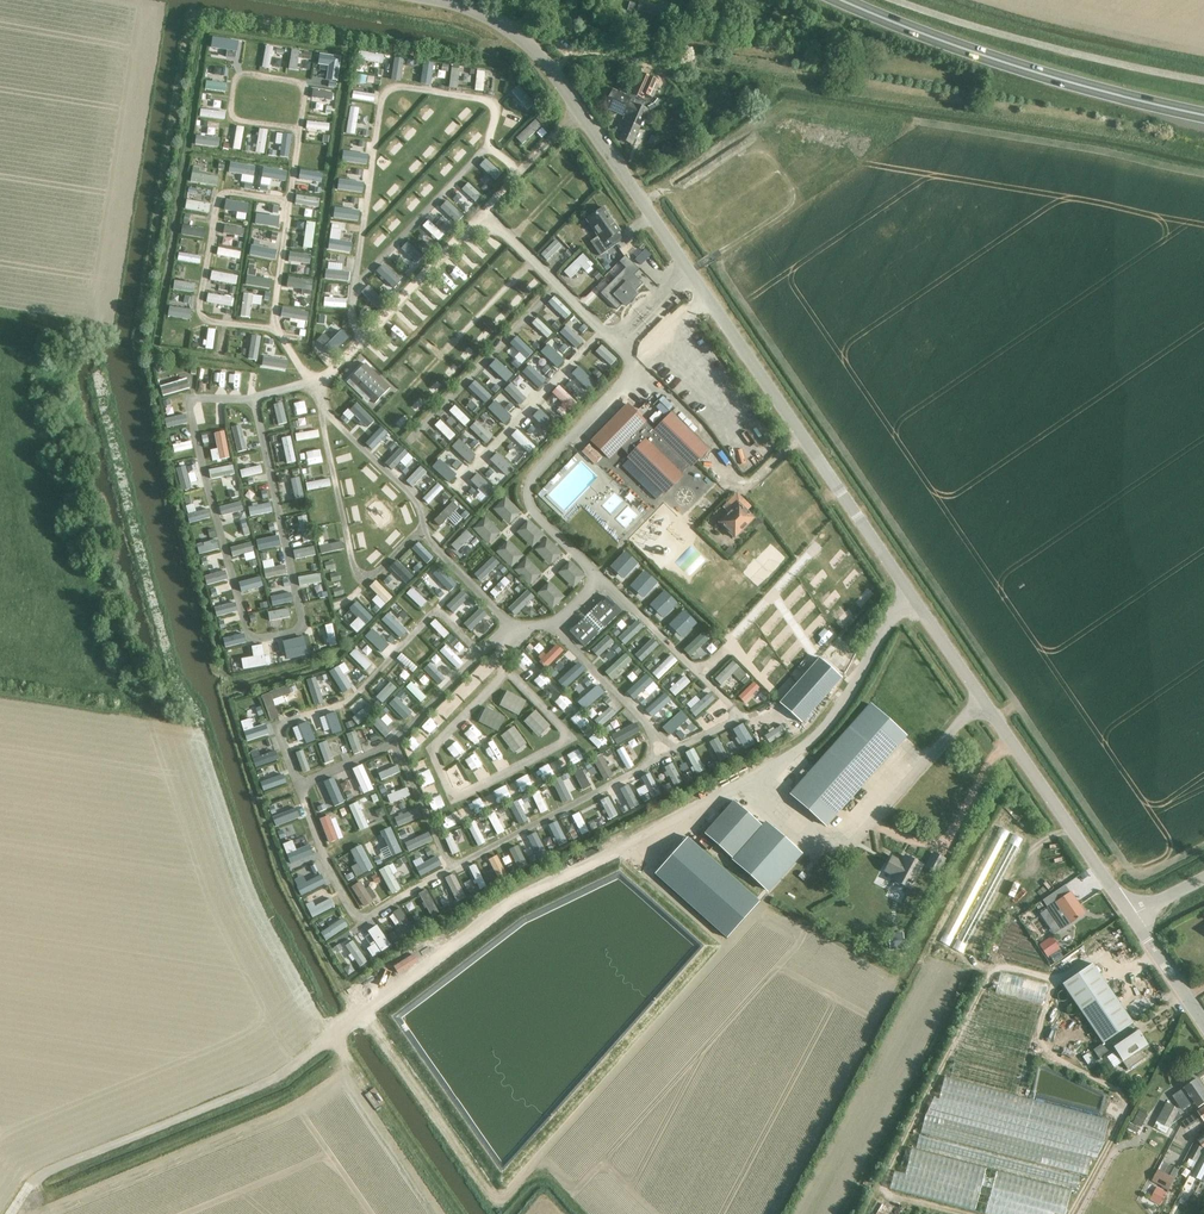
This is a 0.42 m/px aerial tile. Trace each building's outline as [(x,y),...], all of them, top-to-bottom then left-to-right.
[(505,8),(519,12),(521,5),(509,1),(508,3),(507,3),(505,8)] [(628,7),(660,18),(662,10),(639,2),(638,5),(630,3),(628,7)] [(241,35),(240,54),(249,55),(250,36),(241,35)] [(271,63),(276,41),(269,39),(264,61),(271,63)] [(290,63),(299,64),(302,45),(294,43),(290,63)] [(361,46),(360,54),(391,56),(391,48),(361,46)] [(397,51),(395,66),(403,67),(405,52),(397,51)] [(304,52),(303,59),(310,60),(311,53),(304,52)] [(648,54),(646,59),(655,64),(658,59),(648,54)] [(424,74),(434,75),(435,58),(425,57),(424,74)] [(460,82),(461,62),(453,62),(452,81),(460,82)] [(686,62),(684,70),(694,72),(695,63),(686,62)] [(485,84),(486,65),(478,64),(477,84),(485,84)] [(640,74),(634,88),(652,96),(659,81),(640,74)] [(356,75),(355,84),(364,85),(365,77),(356,75)] [(515,84),(527,103),(533,99),(521,80),(515,84)] [(354,94),(376,95),(377,87),(354,86),(354,94)] [(684,86),(682,96),(691,98),(692,88),(684,86)] [(631,98),(649,106),(649,105),(655,107),(657,102),(652,99),(652,98),(641,93),(634,89),(633,91),(632,90),(629,97),(612,90),(604,108),(622,116),(623,115),(629,118),(627,122),(639,127),(647,108),(635,103),(630,101),(631,98)] [(425,112),(431,102),(426,99),(419,108),(425,112)] [(202,111),(226,112),(227,105),(202,103),(202,111)] [(309,114),(308,122),(331,125),(332,117),(309,114)] [(540,114),(536,118),(541,123),(545,120),(540,114)] [(408,117),(402,128),(412,134),(418,122),(408,117)] [(349,118),(348,127),(371,129),(371,120),(349,118)] [(455,133),(464,123),(459,119),(450,128),(455,133)] [(639,127),(627,122),(620,119),(616,129),(623,131),(620,139),(631,144),(639,127)] [(197,130),(197,140),(221,140),(221,130),(197,130)] [(393,144),(400,137),(396,133),(388,139),(393,144)] [(438,142),(427,152),(432,156),(442,146),(438,142)] [(459,155),(465,149),(457,142),(452,149),(459,155)] [(567,146),(565,147),(570,152),(576,148),(572,142),(567,146)] [(676,145),(669,142),(667,149),(674,152),(676,145)] [(558,163),(568,154),(560,144),(550,154),(558,163)] [(344,158),(363,159),(364,151),(344,150),(344,158)] [(496,172),(503,166),(489,152),(482,159),(496,172)] [(447,153),(437,162),(446,170),(455,161),(447,153)] [(241,183),(250,183),(252,159),(243,158),(241,183)] [(263,183),(272,185),(276,165),(267,163),(263,183)] [(322,179),(324,168),(301,164),(299,174),(322,179)] [(423,188),(432,180),(427,173),(418,182),(423,188)] [(396,195),(407,184),(402,179),(391,190),(396,195)] [(522,194),(531,183),(526,179),(517,189),(522,194)] [(585,191),(595,184),(591,179),(581,187),(585,191)] [(199,180),(197,186),(211,189),(213,183),(199,180)] [(414,190),(405,196),(410,204),(419,198),(414,190)] [(569,210),(581,198),(575,193),(564,205),(569,210)] [(188,194),(187,206),(211,207),(212,196),(188,194)] [(510,197),(501,205),(508,214),(518,205),(510,197)] [(465,204),(461,208),(466,212),(469,208),(465,204)] [(391,223),(399,211),(393,207),(385,219),(391,223)] [(586,220),(602,243),(620,231),(604,208),(586,220)] [(557,224),(566,216),(562,211),(553,220),(557,224)] [(542,223),(533,233),(542,241),(551,231),(542,223)] [(477,252),(486,240),(476,232),(467,244),(477,252)] [(555,233),(544,250),(552,255),(563,238),(555,233)] [(409,235),(402,243),(417,258),(424,250),(409,235)] [(330,239),(330,250),(351,249),(351,239),(330,239)] [(427,241),(423,245),(429,250),(432,247),(427,241)] [(253,242),(252,250),(275,251),(275,244),(253,242)] [(637,244),(630,250),(638,260),(645,254),(637,244)] [(179,253),(201,258),(203,250),(181,245),(179,253)] [(584,248),(566,266),(573,273),(583,262),(587,266),(595,258),(584,248)] [(505,249),(497,257),(506,266),(514,258),(505,249)] [(638,263),(649,278),(660,270),(649,255),(638,263)] [(639,270),(625,256),(619,262),(626,268),(600,294),(616,310),(642,284),(633,275),(639,270)] [(385,258),(376,266),(391,283),(400,275),(385,258)] [(615,271),(621,265),(615,260),(610,265),(615,271)] [(407,265),(402,270),(406,273),(411,269),(407,265)] [(489,283),(496,273),(491,269),(484,280),(489,283)] [(596,271),(592,275),(597,280),(601,276),(596,271)] [(194,284),(195,277),(176,275),(175,282),(194,284)] [(296,284),(296,297),(301,297),(302,281),(312,281),(312,276),(284,275),(283,283),(296,284)] [(334,284),(348,285),(349,277),(335,276),(334,284)] [(430,280),(422,291),(432,298),(440,287),(430,280)] [(464,294),(474,300),(480,289),(470,283),(464,294)] [(253,311),(254,287),(245,287),(244,311),(253,311)] [(518,306),(528,295),(525,292),(514,302),(518,306)] [(306,298),(300,302),(303,307),(309,303),(306,298)] [(455,317),(463,309),(455,301),(447,309),(455,317)] [(503,323),(512,313),(507,309),(498,318),(503,323)] [(383,330),(391,338),(402,327),(394,319),(383,330)] [(557,320),(551,326),(555,330),(561,324),(557,320)] [(331,337),(337,342),(351,326),(346,321),(331,337)] [(430,329),(438,335),(444,327),(436,321),(430,329)] [(216,342),(217,322),(210,322),(209,334),(205,334),(205,342),(216,342)] [(487,322),(476,332),(485,341),(496,331),(487,322)] [(583,324),(578,329),(582,333),(587,328),(583,324)] [(260,353),(261,335),(253,334),(252,352),(260,353)] [(377,354),(388,345),(379,335),(369,345),(377,354)] [(611,361),(619,354),(605,338),(597,345),(611,361)] [(416,360),(424,350),(415,342),(407,353),(416,360)] [(264,360),(283,361),(283,353),(265,352),(264,360)] [(501,354),(495,360),(510,374),(516,368),(501,354)] [(446,366),(455,374),(464,364),(455,356),(446,366)] [(528,356),(521,363),(541,381),(548,374),(528,356)] [(401,378),(411,364),(401,357),(391,370),(401,378)] [(365,364),(350,379),(375,403),(390,388),(365,364)] [(222,366),(221,388),(229,388),(231,367),(222,366)] [(596,369),(592,373),(598,379),(601,375),(596,369)] [(437,371),(427,381),(438,391),(448,382),(437,371)] [(528,372),(520,377),(528,388),(536,383),(528,372)] [(163,387),(191,384),(189,375),(162,378),(163,387)] [(490,378),(485,383),(489,386),(493,381),(490,378)] [(467,391),(481,404),(487,398),(473,384),(467,391)] [(579,391),(575,395),(581,400),(585,396),(579,391)] [(291,396),(296,410),(302,408),(297,394),(291,396)] [(420,410),(430,400),(425,395),(415,405),(420,410)] [(465,420),(472,415),(457,398),(451,404),(465,420)] [(654,431),(628,405),(591,442),(609,459),(620,447),(630,456),(628,457),(665,494),(682,476),(680,475),(689,466),(691,467),(708,450),(671,414),(654,431)] [(397,415),(406,423),(415,414),(406,406),(397,415)] [(560,408),(556,411),(562,417),(566,413),(560,408)] [(485,414),(481,418),(485,422),(489,418),(485,414)] [(343,415),(340,418),(346,423),(349,421),(343,415)] [(240,442),(249,438),(243,421),(234,424),(240,442)] [(384,421),(369,436),(376,443),(391,428),(384,421)] [(213,443),(215,454),(232,452),(227,424),(218,426),(220,442),(213,443)] [(460,426),(455,430),(459,434),(464,430),(460,426)] [(532,427),(527,432),(530,435),(535,430),(532,427)] [(293,430),(284,432),(288,457),(297,455),(293,430)] [(467,432),(462,438),(466,442),(471,437),(467,432)] [(193,434),(174,438),(176,446),(195,442),(193,434)] [(475,439),(470,445),(473,448),(479,443),(475,439)] [(724,456),(737,452),(733,440),(721,444),(724,456)] [(393,442),(388,447),(392,451),(397,445),(393,442)] [(396,464),(409,451),(402,444),(389,457),(396,464)] [(595,465),(602,458),(588,445),(582,452),(595,465)] [(456,468),(462,462),(447,448),(442,453),(456,468)] [(180,459),(182,466),(197,464),(196,457),(180,459)] [(242,463),(243,471),(265,466),(263,459),(242,463)] [(423,459),(410,474),(418,480),(430,466),(423,459)] [(214,473),(236,468),(235,463),(213,468),(214,473)] [(402,465),(399,469),(405,474),(408,470),(402,465)] [(489,469),(484,474),(488,478),(493,473),(489,469)] [(431,498),(446,482),(441,477),(425,493),(431,498)] [(446,491),(443,494),(448,500),(451,496),(446,491)] [(287,495),(288,503),(306,503),(306,494),(287,495)] [(754,518),(738,503),(719,523),(735,538),(754,518)] [(301,510),(304,535),(313,534),(310,509),(301,510)] [(465,511),(460,516),(464,520),(469,515),(465,511)] [(319,518),(320,524),(338,521),(337,515),(319,518)] [(759,525),(764,519),(760,515),(755,521),(759,525)] [(452,540),(458,546),(475,530),(468,523),(452,540)] [(282,542),(281,531),(261,532),(262,543),(282,542)] [(318,541),(296,543),(297,553),(319,551),(318,541)] [(689,545),(678,563),(694,573),(708,550),(697,543),(694,548),(689,545)] [(781,547),(790,559),(796,554),(788,543),(781,547)] [(628,546),(610,565),(618,573),(636,553),(628,546)] [(735,551),(730,546),(725,552),(729,557),(735,551)] [(477,566),(485,576),(502,562),(493,552),(477,566)] [(743,553),(735,556),(738,563),(746,560),(743,553)] [(418,563),(413,568),(417,572),(422,567),(418,563)] [(501,564),(498,568),(503,574),(507,570),(501,564)] [(643,565),(629,583),(636,588),(649,570),(643,565)] [(755,566),(748,572),(752,577),(759,571),(755,566)] [(337,576),(339,583),(353,578),(350,572),(337,576)] [(388,576),(383,581),(386,585),(392,579),(388,576)] [(765,578),(763,587),(769,588),(771,580),(765,578)] [(247,590),(266,586),(265,579),(246,583),(247,590)] [(419,581),(415,585),(420,590),(424,586),(419,581)] [(520,583),(514,589),(518,593),(524,587),(520,583)] [(465,584),(448,599),(454,606),(471,591),(465,584)] [(512,600),(518,607),(536,590),(530,584),(512,600)] [(274,589),(275,596),(296,592),(294,585),(274,589)] [(259,602),(265,600),(261,587),(255,589),(259,602)] [(438,588),(434,592),(440,597),(443,594),(438,588)] [(606,596),(570,632),(584,646),(621,611),(606,596)] [(356,601),(347,602),(352,628),(360,627),(356,601)] [(289,602),(270,606),(272,615),(291,612),(289,602)] [(468,616),(474,623),(488,610),(481,603),(468,616)] [(396,605),(392,610),(396,614),(401,610),(396,605)] [(543,607),(538,612),(541,616),(547,611),(543,607)] [(677,631),(694,615),(687,608),(670,624),(677,631)] [(799,673),(811,662),(767,616),(755,627),(799,673)] [(327,618),(332,639),(339,638),(335,617),(327,618)] [(488,620),(484,624),(488,628),(492,624),(488,620)] [(382,645),(388,640),(374,624),(368,629),(382,645)] [(488,641),(501,631),(495,624),(483,635),(488,641)] [(698,654),(710,642),(706,639),(711,634),(703,626),(687,643),(698,654)] [(616,628),(611,632),(616,637),(620,633),(616,628)] [(226,633),(227,639),(246,637),(245,630),(226,633)] [(598,649),(614,636),(609,630),(593,643),(598,649)] [(453,637),(448,642),(452,646),(457,641),(453,637)] [(258,639),(260,648),(267,647),(266,638),(258,639)] [(715,638),(711,642),(716,647),(720,643),(715,638)] [(811,660),(822,651),(812,639),(801,648),(811,660)] [(616,644),(612,648),(618,653),(621,650),(616,644)] [(407,663),(408,661),(414,666),(419,661),(404,646),(397,653),(407,663)] [(253,652),(232,655),(233,662),(254,659),(253,652)] [(735,654),(717,673),(724,680),(736,668),(741,672),(747,666),(735,654)] [(570,655),(556,669),(563,676),(577,662),(570,655)] [(818,658),(778,703),(800,723),(840,678),(818,658)] [(648,661),(644,665),(649,670),(653,666),(648,661)] [(636,666),(632,670),(637,676),(641,672),(636,666)] [(447,667),(442,672),(446,676),(451,671),(447,667)] [(552,668),(548,671),(554,677),(557,674),(552,668)] [(677,689),(692,675),(686,669),(671,683),(677,689)] [(361,673),(356,678),(359,681),(364,676),(361,673)] [(740,691),(747,697),(762,680),(755,674),(740,691)] [(746,677),(741,682),(744,685),(749,680),(746,677)] [(586,678),(582,681),(586,687),(590,684),(586,678)] [(656,710),(675,694),(668,686),(649,702),(656,710)] [(517,687),(508,696),(521,708),(530,699),(517,687)] [(401,690),(398,694),(403,699),(406,696),(401,690)] [(761,691),(758,694),(763,700),(766,697),(761,691)] [(598,703),(606,696),(603,692),(595,699),(598,703)] [(641,696),(637,700),(643,705),(647,702),(641,696)] [(683,696),(679,700),(684,705),(688,701),(683,696)] [(607,697),(603,700),(607,705),(611,701),(607,697)] [(274,711),(281,709),(277,699),(270,702),(274,711)] [(497,700),(487,711),(499,722),(509,711),(497,700)] [(597,713),(602,719),(619,707),(614,700),(597,713)] [(540,729),(551,720),(537,704),(527,713),(540,729)] [(906,736),(870,704),(790,794),(826,826),(906,736)] [(385,707),(379,712),(383,716),(389,711),(385,707)] [(748,716),(735,721),(745,743),(757,737),(748,716)] [(504,727),(516,745),(527,737),(515,719),(504,727)] [(247,725),(249,733),(271,729),(269,721),(247,725)] [(351,721),(344,724),(346,729),(353,727),(351,721)] [(609,725),(603,728),(606,733),(612,730),(609,725)] [(679,731),(676,734),(681,740),(684,736),(679,731)] [(720,732),(713,735),(722,754),(729,750),(720,732)] [(327,757),(336,754),(329,735),(320,738),(327,757)] [(628,763),(634,760),(623,741),(617,744),(628,763)] [(697,767),(705,763),(696,742),(687,746),(697,767)] [(735,748),(728,752),(731,756),(738,753),(735,748)] [(666,760),(674,778),(683,774),(676,756),(666,760)] [(588,761),(583,764),(587,770),(592,768),(588,761)] [(263,774),(265,782),(286,777),(284,770),(263,774)] [(651,771),(644,774),(651,792),(657,789),(651,771)] [(690,772),(683,775),(686,780),(692,777),(690,772)] [(668,783),(662,787),(664,792),(671,788),(668,783)] [(349,791),(344,793),(347,800),(352,798),(349,791)] [(518,794),(510,798),(520,818),(528,814),(518,794)] [(732,858),(761,825),(733,800),(704,833),(732,858)] [(296,803),(276,808),(277,815),(297,810),(296,803)] [(382,808),(375,811),(378,818),(385,815),(382,808)] [(339,811),(332,813),(331,809),(323,811),(329,836),(345,832),(339,811)] [(478,839),(486,837),(478,814),(470,817),(478,839)] [(592,820),(588,822),(592,830),(596,828),(592,820)] [(732,859),(768,891),(801,855),(764,823),(732,859)] [(385,827),(388,833),(381,836),(387,851),(401,846),(392,824),(385,827)] [(574,830),(569,833),(572,840),(577,837),(574,830)] [(1014,832),(1007,845),(1015,849),(1022,836),(1014,832)] [(513,842),(520,861),(532,856),(524,838),(513,842)] [(688,838),(656,874),(727,937),(759,902),(688,838)] [(310,839),(290,847),(293,854),(313,846),(310,839)] [(428,848),(423,851),(427,857),(432,854),(428,848)] [(944,859),(933,853),(925,868),(937,874),(944,859)] [(535,855),(528,859),(530,863),(538,860),(535,855)] [(884,871),(894,876),(892,879),(910,889),(922,865),(904,856),(901,862),(892,857),(884,871)] [(404,857),(395,861),(398,866),(406,862),(404,857)] [(314,865),(310,867),(313,874),(318,871),(314,865)] [(351,873),(345,876),(347,881),(354,878),(351,873)] [(799,879),(806,885),(811,880),(804,874),(799,879)] [(376,875),(371,877),(375,884),(380,882),(376,875)] [(303,891),(326,883),(324,876),(301,884),(303,891)] [(317,899),(315,894),(308,897),(313,910),(337,901),(334,892),(317,899)] [(1070,892),(1040,913),(1054,933),(1083,914),(1074,900),(1075,899),(1070,892)] [(444,899),(439,901),(443,908),(447,905),(444,899)] [(346,913),(325,922),(328,931),(350,922),(346,913)] [(321,918),(316,921),(319,926),(324,923),(321,918)] [(374,927),(383,927),(383,919),(374,918),(374,927)] [(393,932),(388,935),(392,941),(397,938),(393,932)] [(899,933),(888,934),(889,950),(900,949),(899,933)] [(377,949),(386,940),(381,934),(371,943),(377,949)] [(1038,945),(1051,964),(1063,955),(1059,949),(1060,949),(1051,936),(1038,945)] [(339,944),(333,948),(336,953),(342,949),(339,944)] [(1134,1032),(1129,1025),(1132,1023),(1092,963),(1062,984),(1102,1043),(1097,1047),(1102,1054),(1112,1047),(1115,1051),(1113,1053),(1120,1063),(1122,1061),(1128,1069),(1145,1058),(1140,1052),(1148,1047),(1137,1030),(1134,1032)] [(349,965),(344,969),(348,975),(354,971),(349,965)] [(995,992),(1042,1004),(1047,985),(1000,973),(995,992)] [(920,1134),(1087,1177),(1091,1158),(1096,1158),(1105,1141),(1103,1140),(1109,1120),(1015,1096),(1039,1006),(987,992),(973,1017),(970,1019),(968,1026),(944,1077),(938,1098),(934,1096),(925,1115),(920,1134)] [(1082,1057),(1088,1065),(1094,1060),(1089,1053),(1082,1057)] [(1173,1096),(1182,1110),(1195,1102),(1198,1107),(1203,1103),(1203,1088),(1197,1078),(1185,1087),(1185,1088),(1173,1096)] [(1167,1102),(1154,1127),(1159,1130),(1162,1124),(1170,1128),(1173,1124),(1182,1117),(1179,1111),(1167,1102)] [(1184,1120),(1189,1126),(1203,1116),(1203,1117),(1203,1107),(1184,1120)] [(1139,1112),(1134,1122),(1140,1126),(1146,1115),(1139,1112)] [(1129,1129),(1138,1134),(1142,1127),(1133,1122),(1129,1129)] [(916,1147),(1075,1190),(1079,1177),(919,1135),(916,1147)] [(1203,1149),(1196,1145),(1189,1158),(1190,1158),(1186,1166),(1193,1170),(1197,1162),(1197,1163),(1203,1149)] [(984,1213),(1053,1213),(1054,1213),(1065,1213),(1071,1191),(911,1149),(904,1174),(893,1172),(889,1189),(984,1213)] [(1193,1176),(1202,1180),(1203,1176),(1203,1155),(1193,1176)] [(1167,1186),(1172,1178),(1157,1169),(1152,1178),(1167,1186)] [(1151,1200),(1161,1206),(1167,1193),(1157,1188),(1151,1200)]
